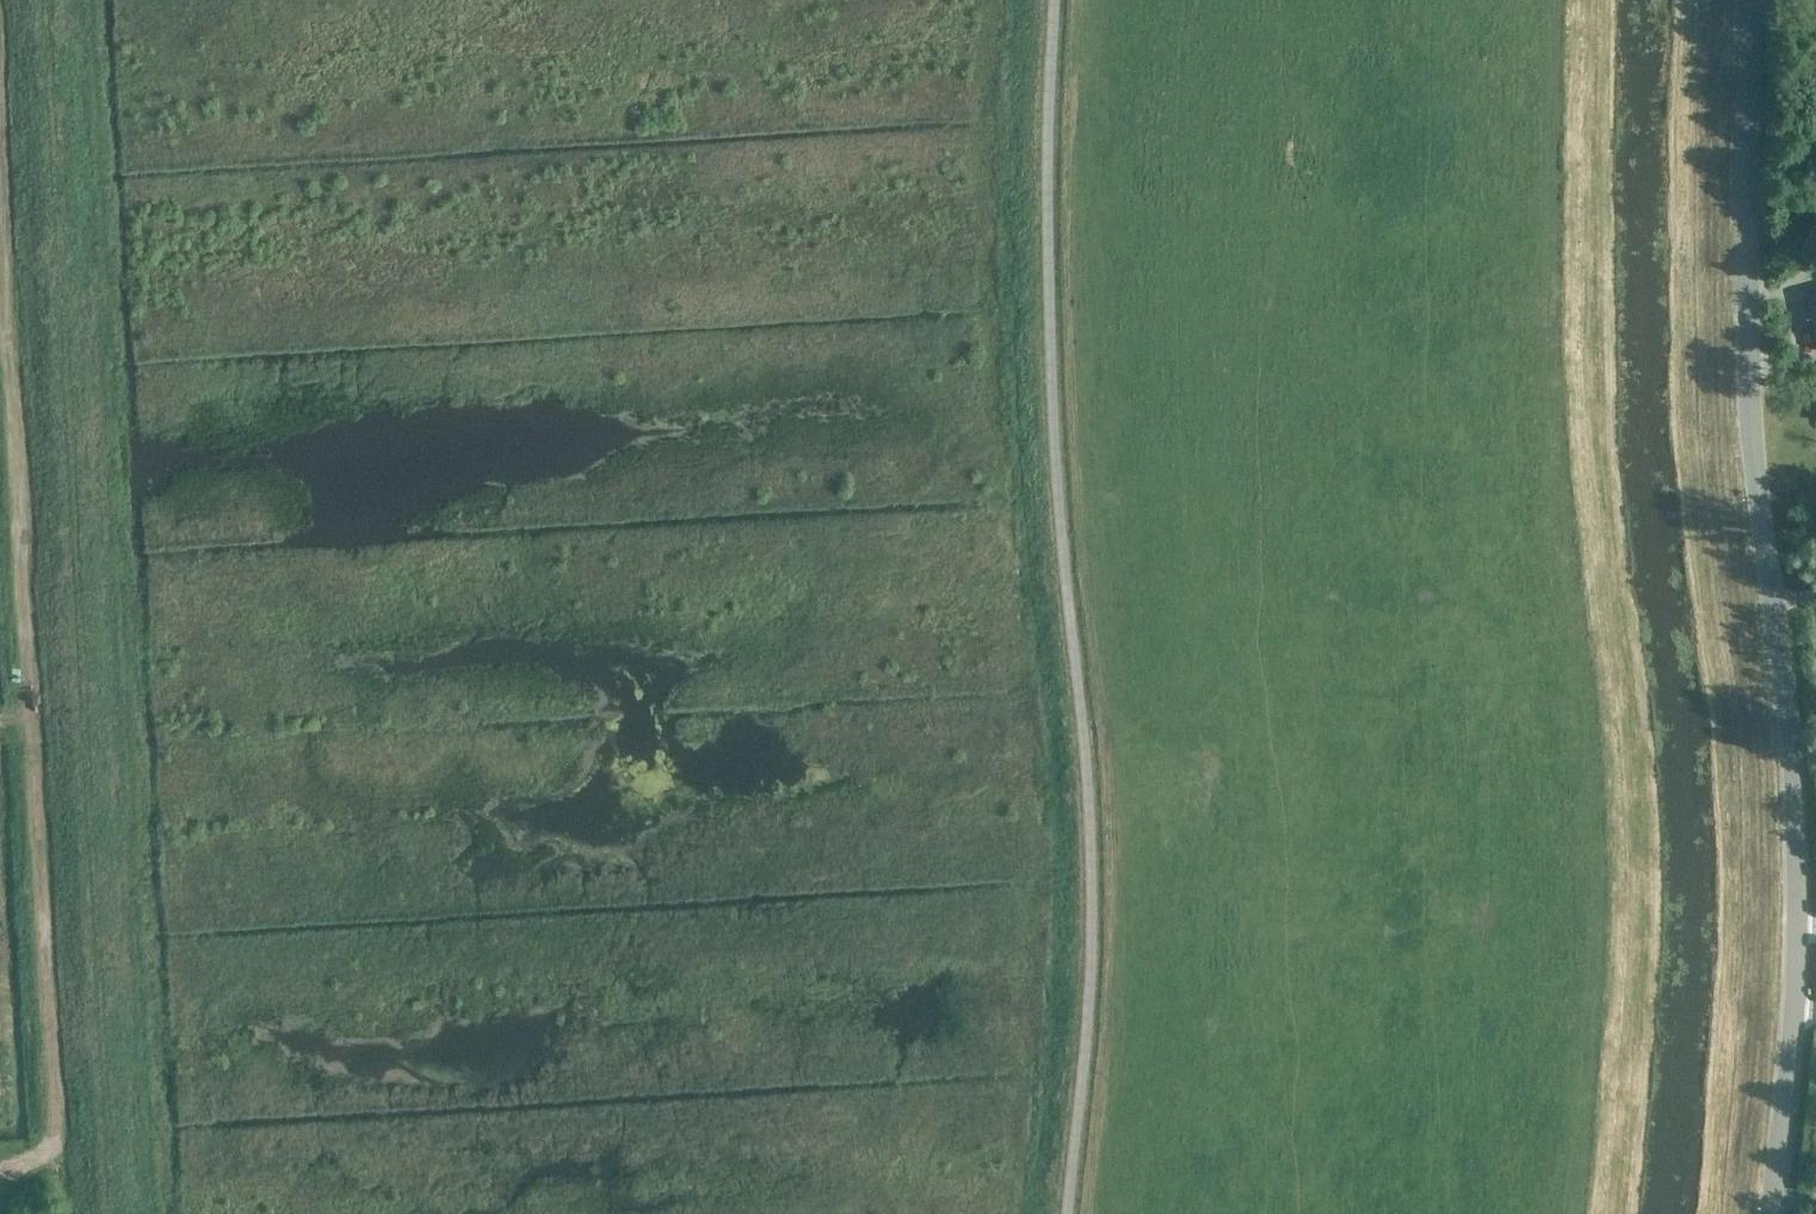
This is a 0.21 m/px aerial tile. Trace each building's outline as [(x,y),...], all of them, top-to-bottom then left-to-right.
[(1815,336),(1815,294),(1807,296),(1815,336)]
